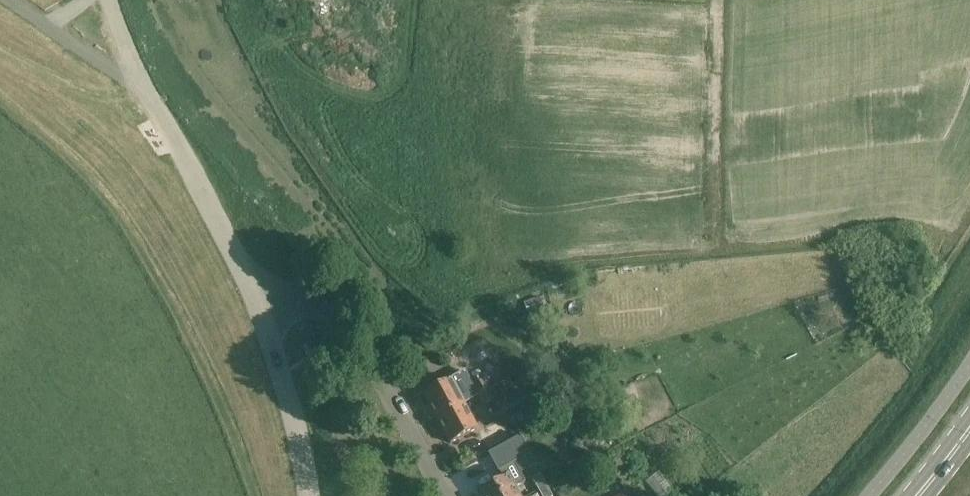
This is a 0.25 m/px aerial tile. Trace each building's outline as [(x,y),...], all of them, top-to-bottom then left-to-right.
[(574,283),(543,292),(520,301),(527,319),(550,310),(546,300),(577,291),(574,283)] [(476,398),(475,396),(463,373),(424,394),(437,418),(464,404),(464,405),(476,398)] [(477,397),(491,390),(486,380),(472,387),(477,397)] [(491,390),(477,397),(482,406),(495,399),(491,390)] [(464,405),(464,404),(437,418),(451,443),(477,429),(464,405)] [(500,420),(479,432),(488,449),(510,438),(500,420)] [(538,490),(547,486),(540,474),(532,479),(538,490)] [(507,476),(479,492),(481,495),(518,495),(507,476)] [(538,490),(541,495),(552,495),(547,486),(538,490)]
